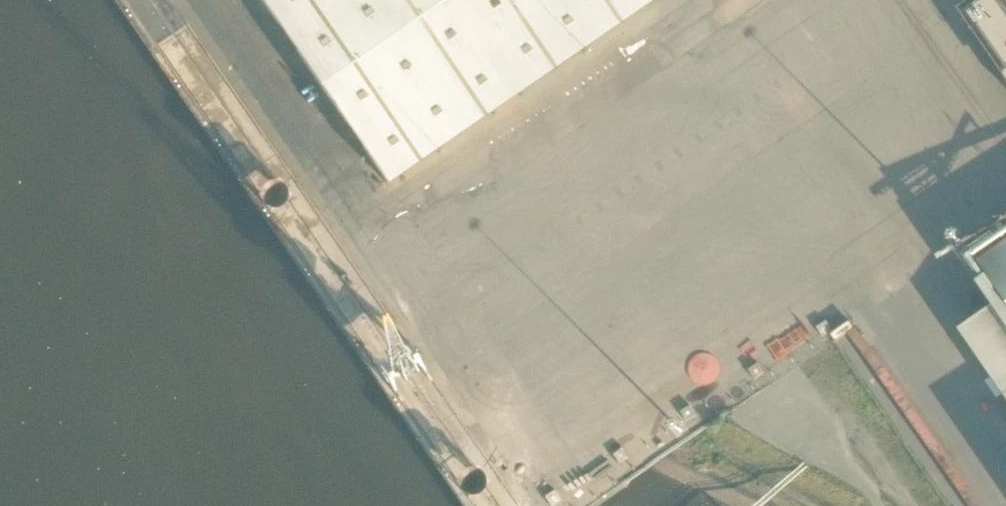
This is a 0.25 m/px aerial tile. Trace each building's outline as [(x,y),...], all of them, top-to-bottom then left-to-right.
[(386,184),(652,1),(651,0),(259,0),(386,184)] [(960,10),(1005,77),(1005,0),(974,0),(960,10)] [(978,263),(1003,300),(959,330),(1005,399),(1005,244),(978,263)]
